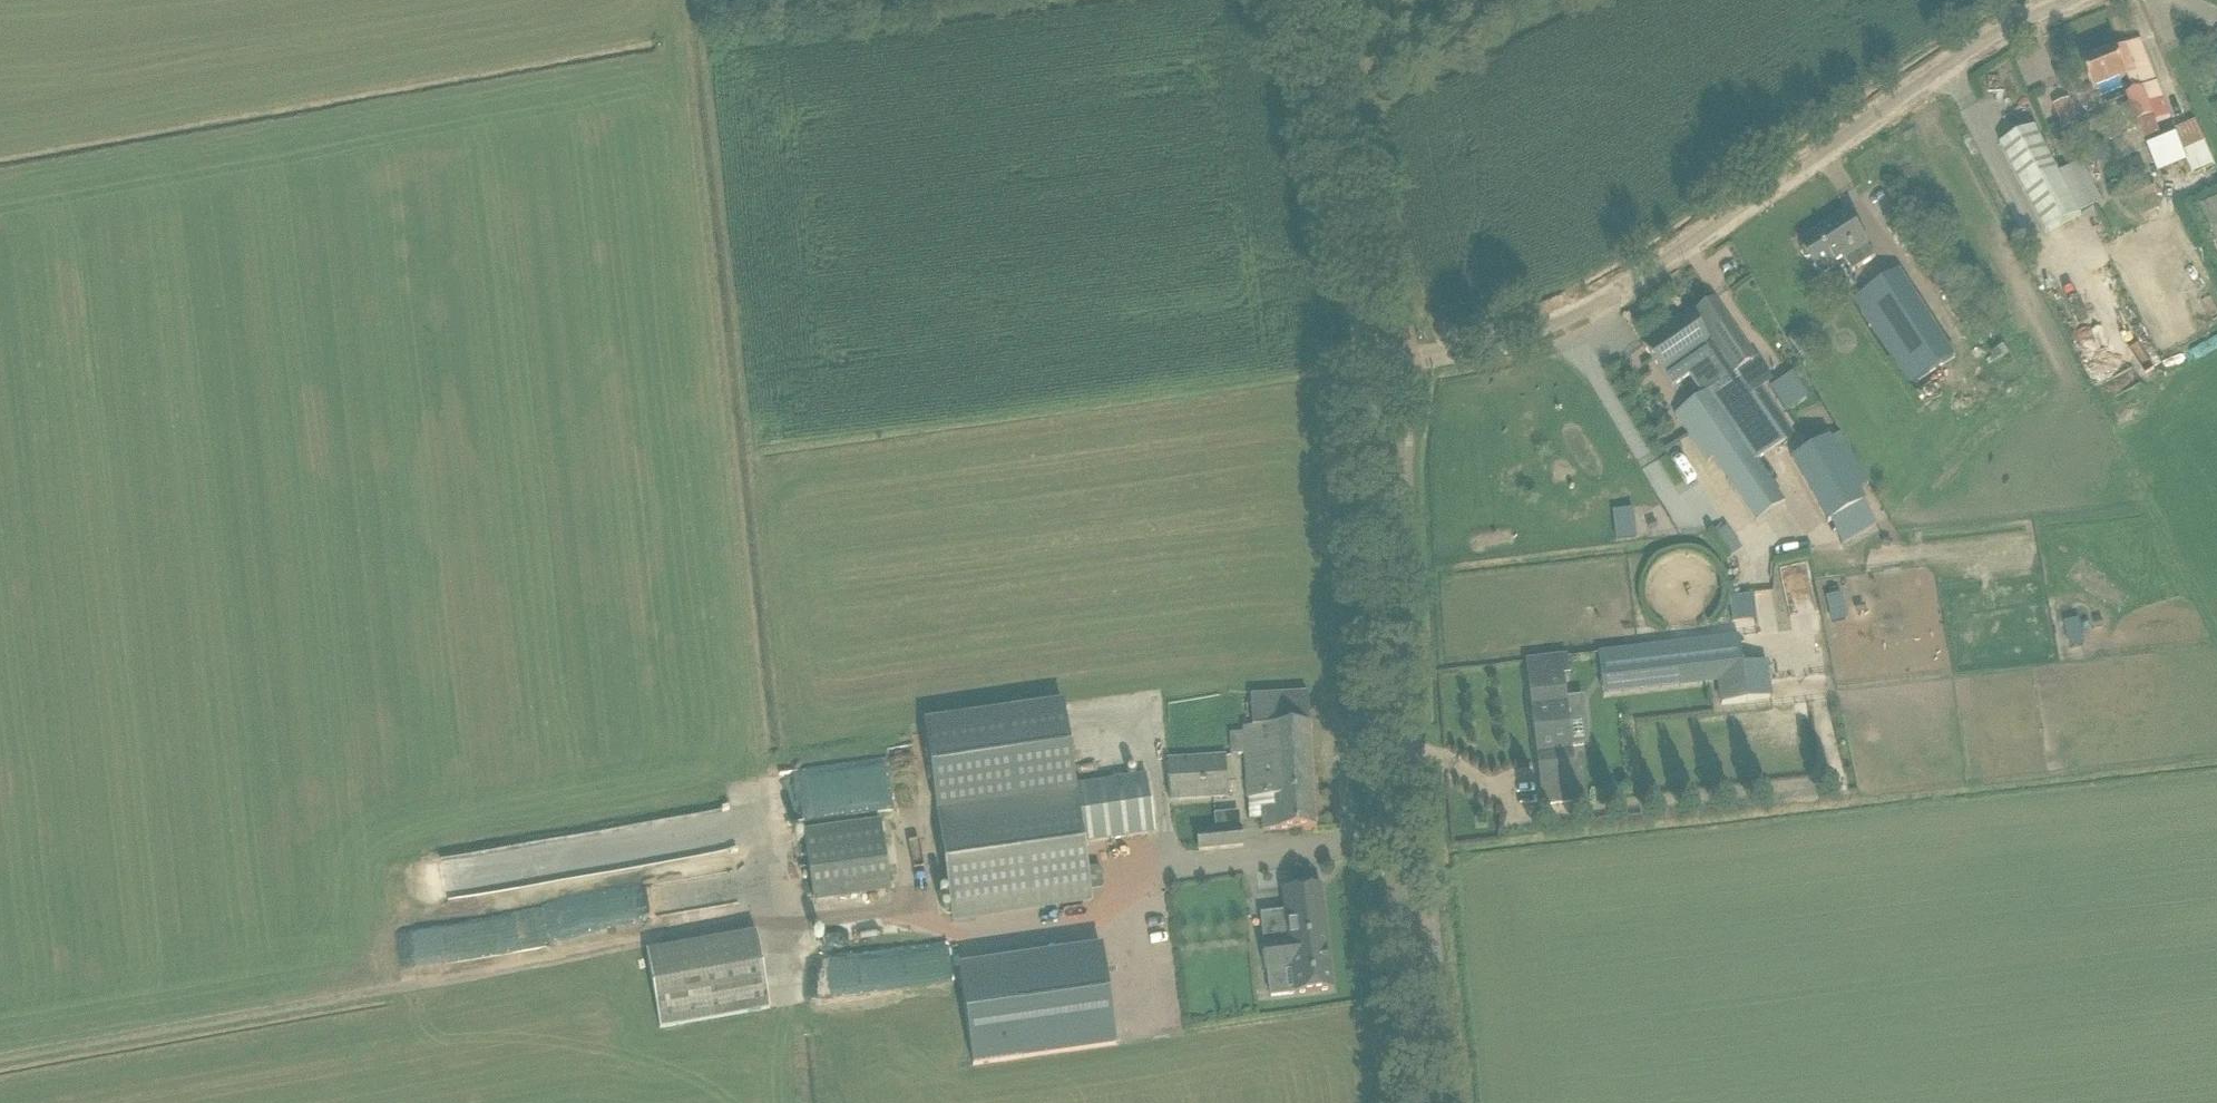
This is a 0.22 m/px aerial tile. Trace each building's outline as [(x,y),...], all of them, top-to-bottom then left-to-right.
[(2139,127),(2145,141),(2160,135),(2150,110),(2165,104),(2140,41),(2082,64),(2093,90),(2127,77),(2133,94),(2127,96),(2130,104),(2118,109),(2128,132),(2139,127)] [(2070,99),(2053,106),(2064,130),(2081,122),(2070,99)] [(2177,136),(2148,149),(2156,168),(2184,155),(2193,174),(2215,164),(2195,121),(2174,131),(2177,136)] [(2080,216),(2079,214),(2101,203),(2080,163),(2059,175),(2035,128),(2001,145),(2046,234),(2080,216)] [(2105,149),(2098,143),(2090,143),(2084,150),(2084,159),(2091,164),(2100,164),(2105,157),(2105,149)] [(2118,157),(2121,166),(2145,157),(2141,148),(2118,157)] [(2131,192),(2136,205),(2157,196),(2152,183),(2131,192)] [(2202,204),(2216,246),(2216,198),(2202,204)] [(1875,258),(1868,246),(1847,213),(1800,244),(1804,250),(1802,252),(1801,254),(1807,263),(1809,263),(1812,262),(1821,276),(1845,261),(1852,273),(1875,258)] [(1901,273),(1856,301),(1896,364),(1909,385),(1955,356),(1941,335),(1901,273)] [(1773,381),(1757,358),(1754,360),(1713,300),(1692,315),(1711,342),(1733,375),(1738,381),(1742,379),(1784,441),(1793,435),(1762,389),(1773,381)] [(1733,375),(1711,342),(1708,344),(1688,314),(1642,346),(1671,388),(1698,370),(1704,366),(1722,392),(1738,381),(1733,375)] [(1804,327),(1788,338),(1798,354),(1815,343),(1804,327)] [(1784,410),(1809,398),(1797,373),(1772,384),(1784,410)] [(1784,441),(1742,379),(1738,381),(1722,392),(1716,396),(1712,390),(1674,416),(1707,463),(1713,460),(1756,523),(1783,504),(1753,462),(1784,441)] [(1789,460),(1826,525),(1865,503),(1828,439),(1789,460)] [(1616,538),(1638,537),(1637,508),(1615,509),(1616,538)] [(1745,702),(1738,638),(1597,654),(1600,682),(1717,669),(1721,705),(1745,702)] [(1584,718),(1567,720),(1559,658),(1526,662),(1543,806),(1576,802),(1570,747),(1587,745),(1584,718)] [(1243,734),(1230,734),(1231,756),(1244,755),(1247,795),(1248,821),(1261,820),(1261,832),(1315,829),(1310,726),(1309,726),(1307,699),(1307,694),(1250,697),(1250,702),(1251,729),(1243,729),(1243,734)] [(1155,834),(1146,776),(1075,786),(1064,710),(924,730),(936,814),(952,921),(1091,901),(1083,844),(1155,834)] [(1167,759),(1170,800),(1228,796),(1226,756),(1167,759)] [(803,831),(814,905),(891,894),(880,820),(803,831)] [(1242,848),(1240,828),(1196,832),(1198,852),(1242,848)] [(480,894),(479,867),(472,868),(472,858),(431,860),(432,895),(480,894)] [(1333,991),(1321,887),(1282,891),(1288,942),(1261,945),(1264,971),(1291,968),(1294,995),(1333,991)] [(646,954),(660,1029),(770,1009),(756,935),(646,954)] [(947,982),(943,942),(811,955),(815,995),(947,982)] [(1115,1045),(1102,954),(959,975),(972,1066),(1115,1045)]
